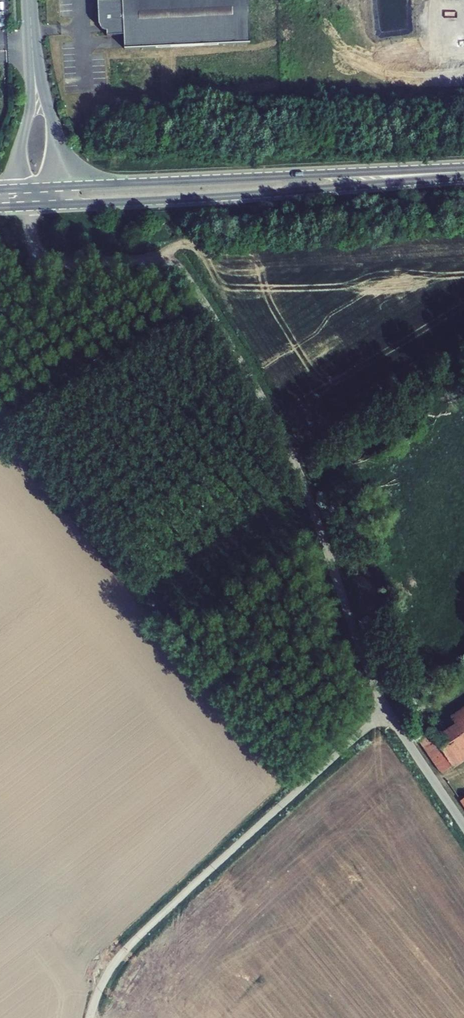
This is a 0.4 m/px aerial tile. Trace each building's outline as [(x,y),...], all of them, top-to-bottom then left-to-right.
[(97,25),(98,25),(98,26),(98,28),(99,30),(101,31),(102,32),(104,32),(105,32),(105,36),(121,35),(121,49),(253,43),(251,0),(115,0),(96,1),(97,25)] [(392,695),(389,696),(392,701),(394,699),(396,699),(399,698),(400,696),(402,695),(400,690),(398,691),(395,691),(393,693),(392,695)] [(430,734),(452,766),(463,758),(463,711),(430,734)] [(420,740),(442,774),(452,767),(452,766),(430,734),(429,734),(420,740)]
